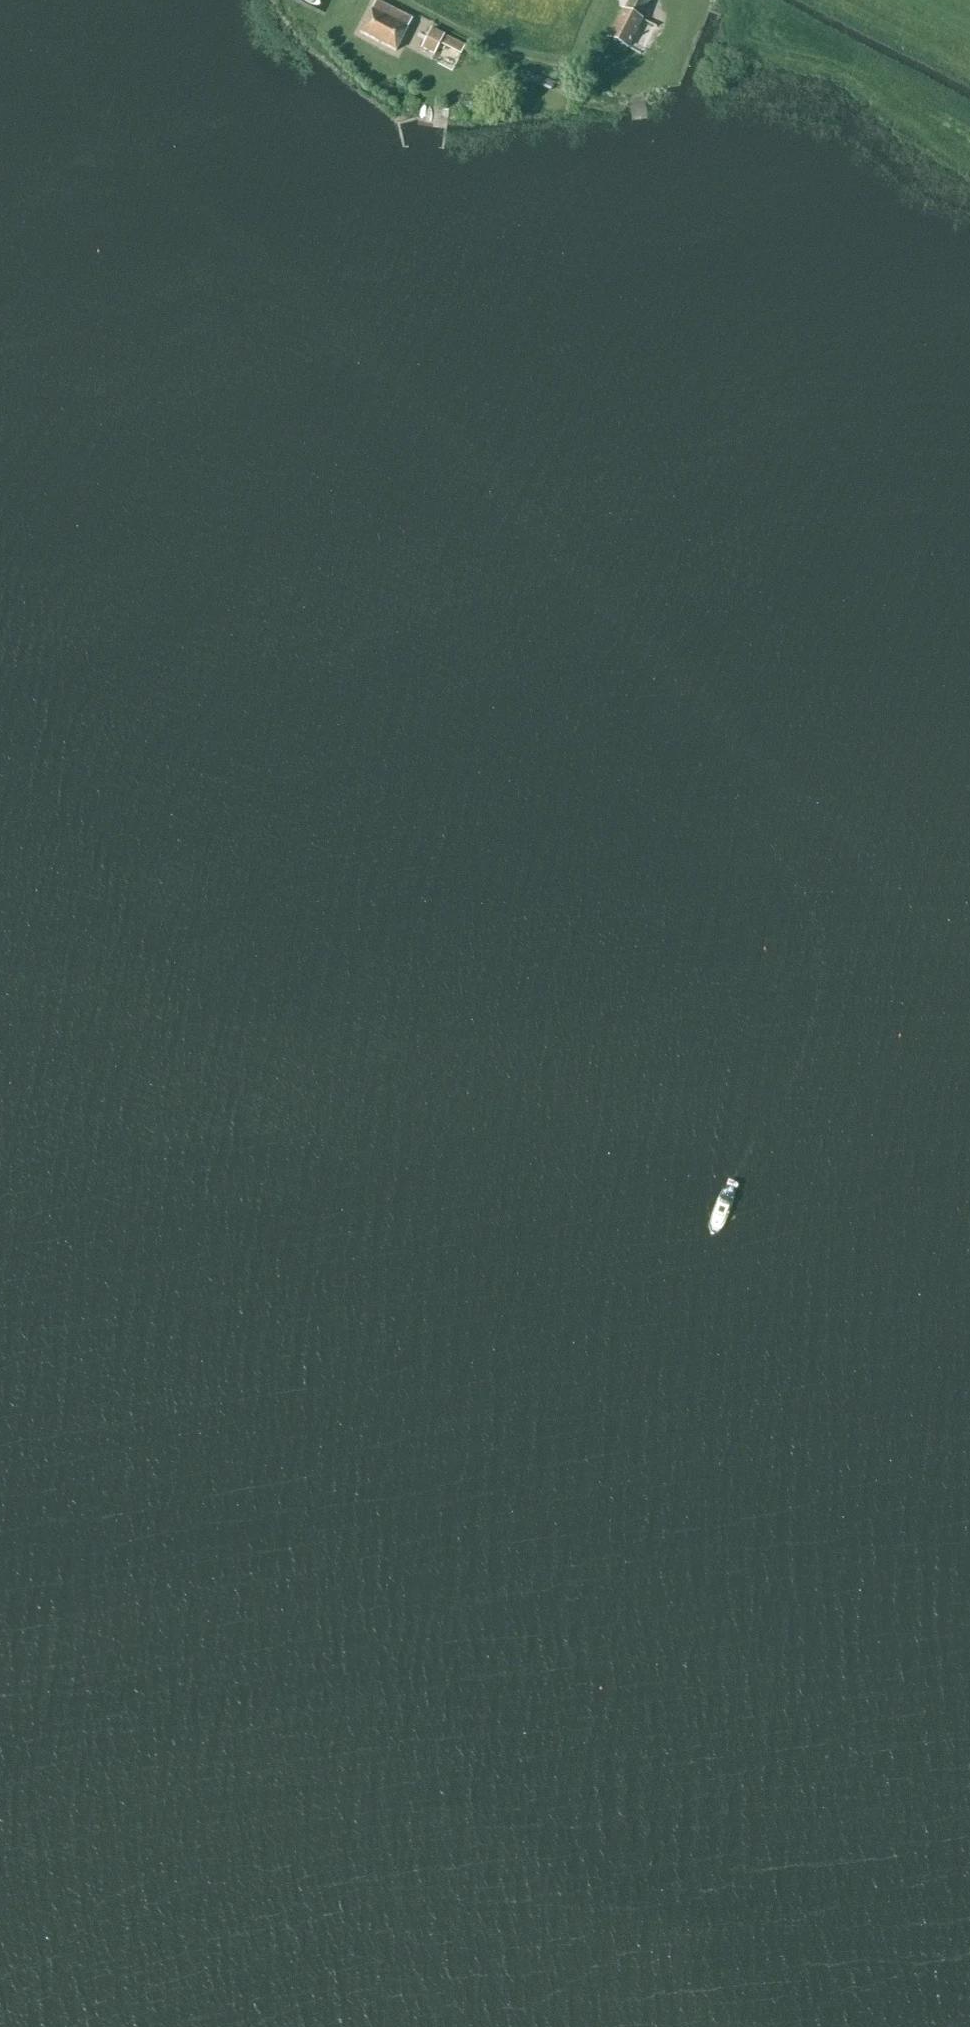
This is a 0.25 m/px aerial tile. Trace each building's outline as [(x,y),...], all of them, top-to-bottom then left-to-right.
[(642,17),(649,0),(648,0),(628,0),(624,10),(622,9),(608,37),(629,47),(643,17),(642,17)] [(362,33),(397,51),(412,22),(377,3),(362,33)] [(461,55),(466,46),(432,29),(421,49),(435,56),(440,44),(461,55)] [(554,82),(536,74),(534,79),(533,83),(550,90),(552,85),(554,82)]
